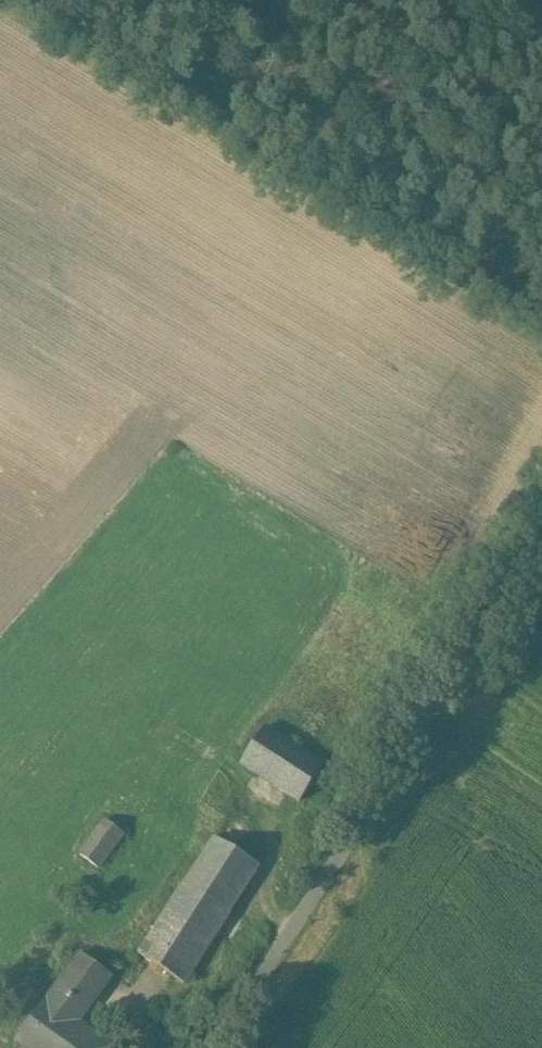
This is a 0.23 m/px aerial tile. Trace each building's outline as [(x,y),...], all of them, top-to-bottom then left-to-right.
[(324,765),(265,727),(242,763),(300,802),(324,765)] [(105,870),(127,830),(104,817),(82,857),(105,870)] [(216,837),(186,883),(185,883),(139,954),(185,983),(260,865),(216,837)] [(48,1001),(46,1000),(18,1039),(30,1047),(104,1047),(107,1044),(77,1022),(111,976),(81,955),(48,1001)]
